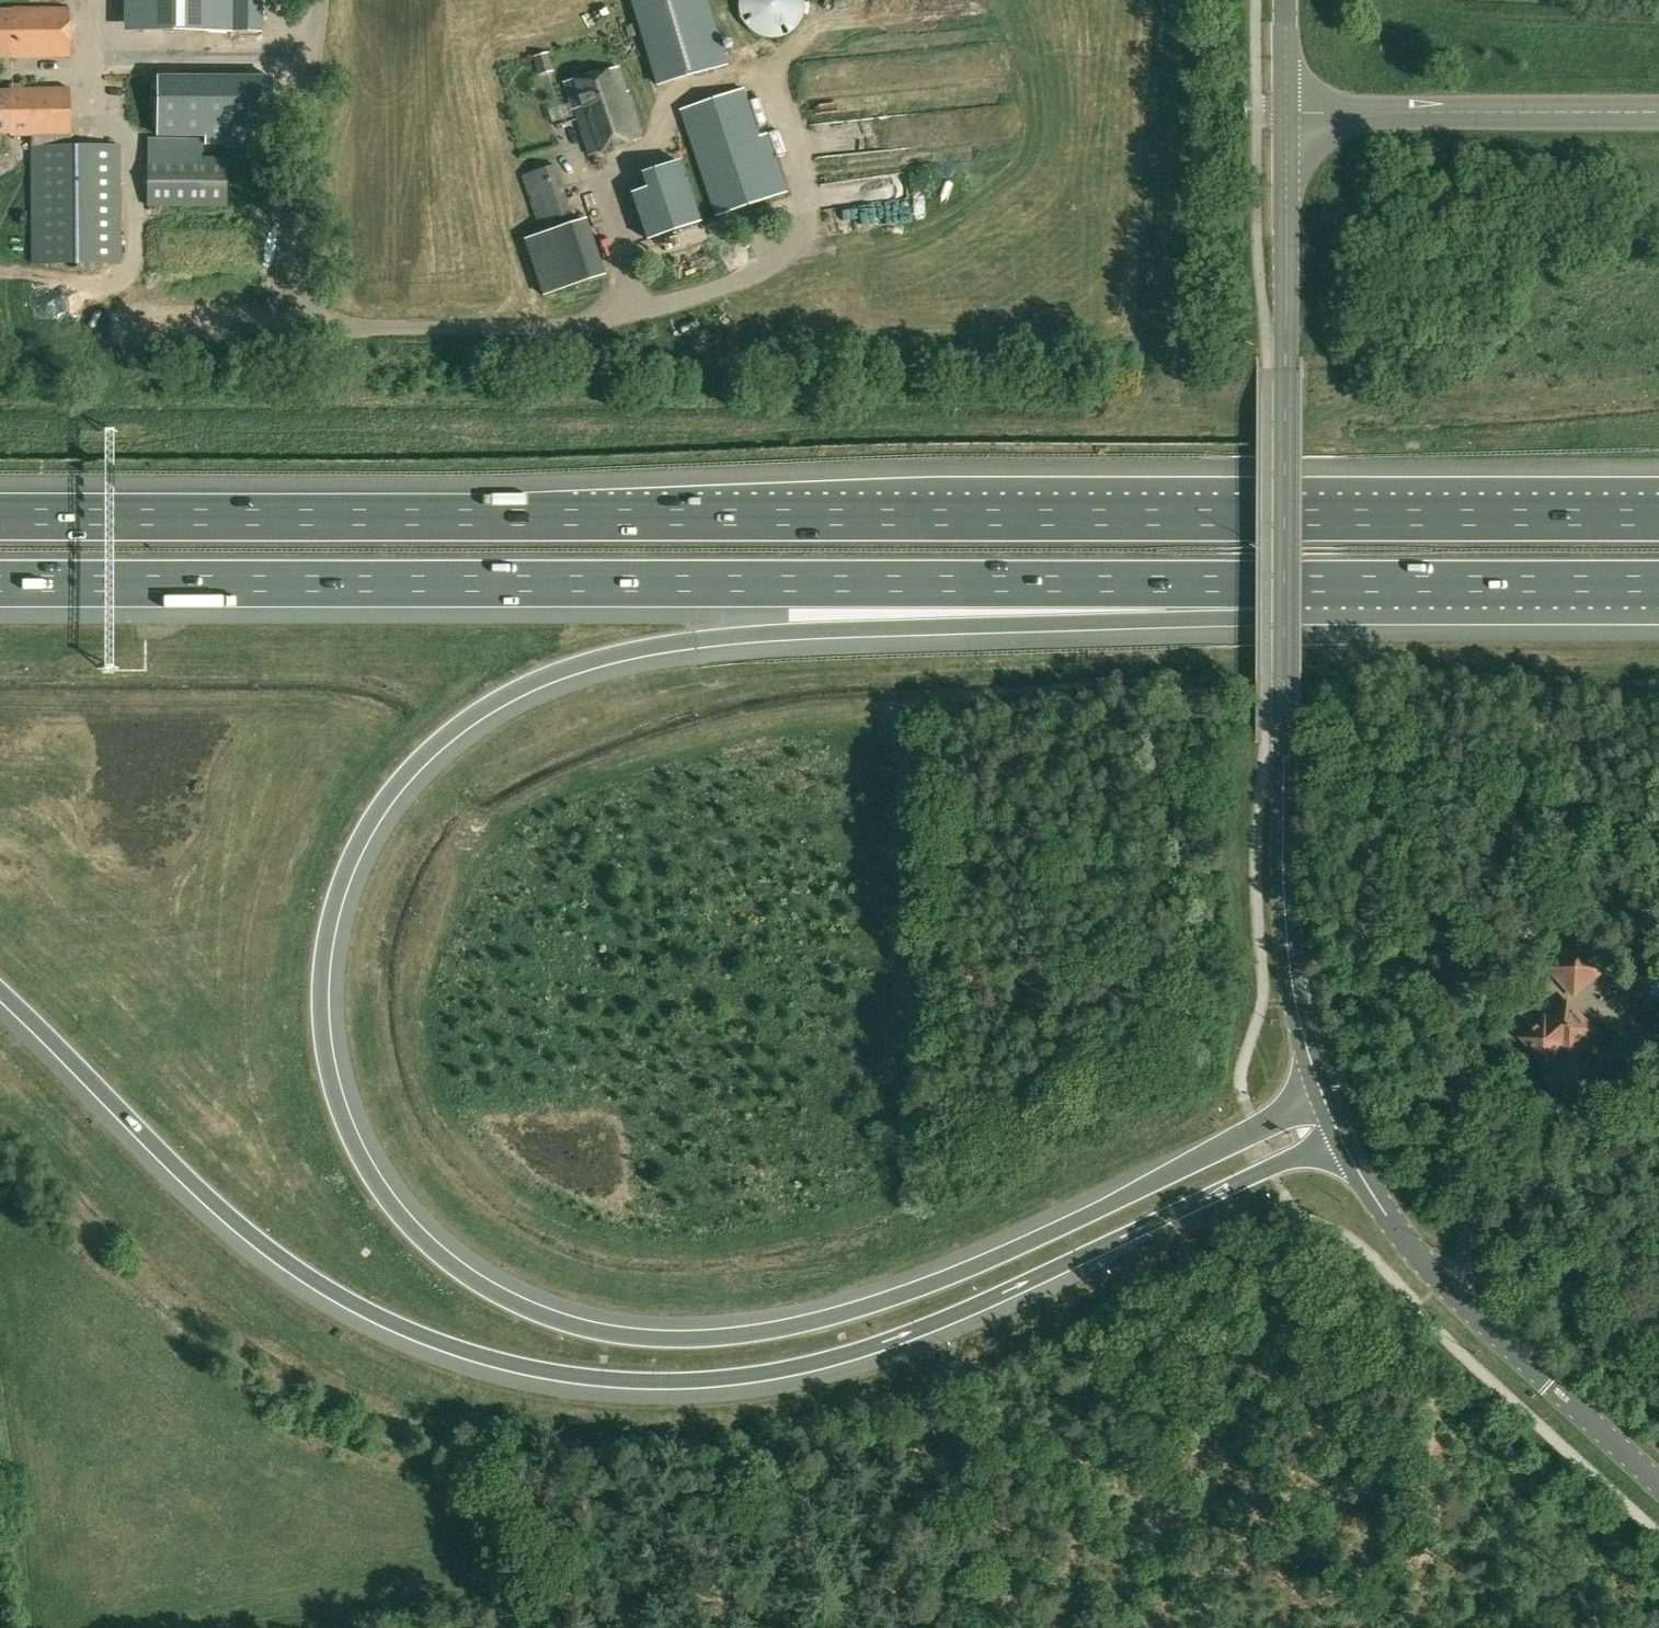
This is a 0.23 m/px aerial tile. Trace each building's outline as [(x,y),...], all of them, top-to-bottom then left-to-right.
[(124,32),(262,32),(262,0),(124,0),(124,32)] [(657,85),(728,64),(708,0),(632,0),(657,85)] [(739,6),(739,8),(739,10),(740,13),(740,15),(741,17),(742,20),(743,22),(745,24),(746,26),(750,29),(753,32),(758,34),(760,35),(762,36),(767,37),(771,37),(774,37),(776,37),(781,36),(785,34),(790,32),(792,30),(795,27),(798,24),(800,22),(801,19),(802,17),(803,15),(803,13),(804,10),(804,8),(804,6),(804,3),(804,1),(804,0),(739,0),(739,1),(739,3),(739,6)] [(69,9),(12,8),(11,12),(0,12),(0,54),(11,54),(11,57),(70,57),(69,9)] [(533,56),(539,75),(554,72),(549,53),(533,56)] [(641,138),(627,91),(626,92),(618,67),(564,82),(572,110),(574,109),(588,155),(641,138)] [(271,78),(155,79),(155,139),(201,139),(204,139),(204,147),(272,146),(271,78)] [(123,263),(122,144),(67,145),(66,134),(71,134),(70,88),(23,89),(23,83),(10,84),(11,89),(10,89),(10,91),(0,91),(0,133),(10,133),(10,135),(32,135),(32,146),(31,146),(31,264),(123,263)] [(785,192),(766,134),(758,136),(742,89),(680,110),(716,216),(785,192)] [(854,138),(881,136),(880,119),(853,121),(854,138)] [(159,206),(201,207),(228,207),(229,157),(201,156),(201,139),(155,139),(148,139),(147,212),(158,212),(159,206)] [(696,205),(680,160),(641,173),(662,234),(701,221),(696,205)] [(524,239),(543,297),(602,276),(582,218),(574,221),(555,164),(522,175),(541,232),(524,239)] [(1548,968),(1575,997),(1606,967),(1579,938),(1548,968)] [(1572,1050),(1594,1030),(1568,1001),(1548,1018),(1546,1016),(1522,1037),(1544,1062),(1566,1043),(1572,1050)] [(1626,1052),(1643,1069),(1658,1052),(1658,1020),(1626,1052)]
